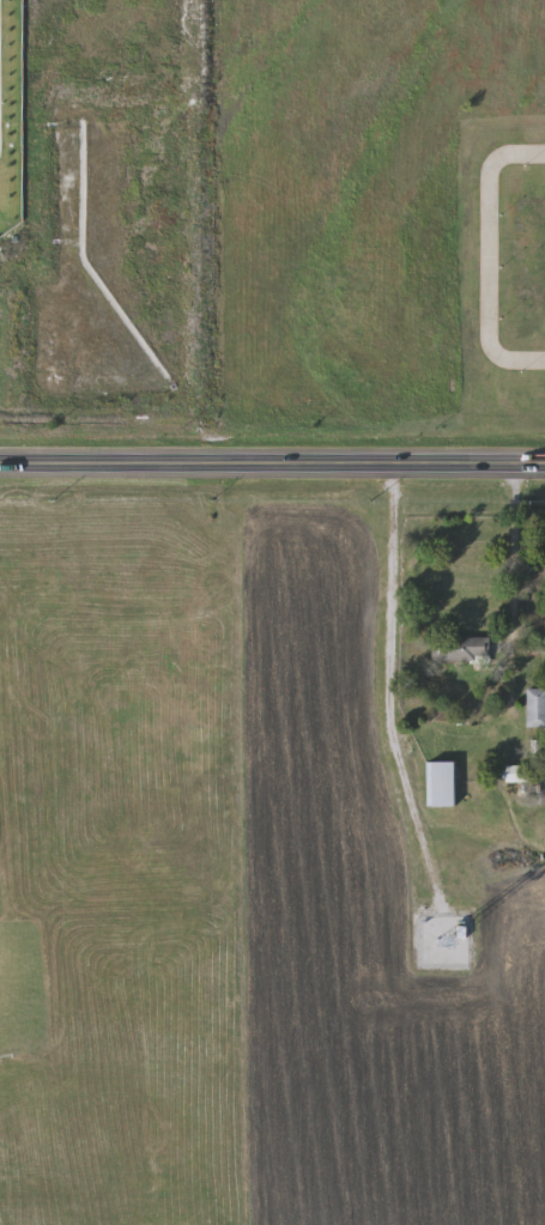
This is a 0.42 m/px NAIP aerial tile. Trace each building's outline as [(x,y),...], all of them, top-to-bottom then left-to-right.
[(489,637),(489,661),(435,661),(435,637),(489,637)] [(526,689),(544,689),(544,728),(526,728),(526,689)] [(428,806),(428,762),(454,762),(454,789),(456,789),(456,806),(428,806)] [(527,768),(527,783),(505,783),(505,768),(527,768)]
